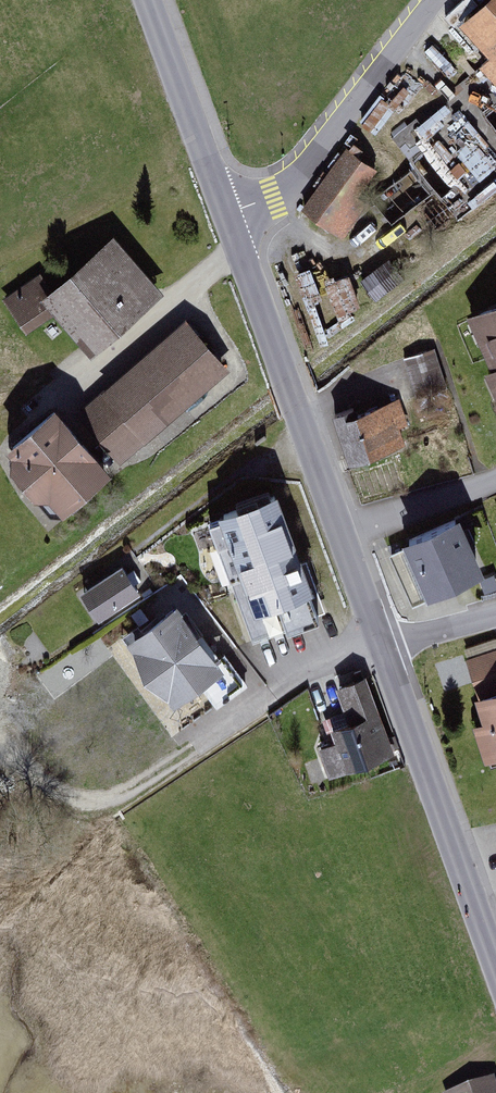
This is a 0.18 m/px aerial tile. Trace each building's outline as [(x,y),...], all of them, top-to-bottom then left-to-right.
[(459,24),(493,59),(480,71),(495,87),(495,0),(484,0),(459,24)] [(381,172),(345,150),(306,212),(342,235),(381,172)] [(162,294),(114,235),(53,284),(40,269),(3,299),(31,333),(60,310),(92,350),(162,294)] [(466,313),(488,360),(481,363),(495,395),(495,299),(466,313)] [(118,460),(229,365),(186,316),(76,411),(118,460)] [(404,350),(415,389),(448,380),(437,341),(404,350)] [(54,398),(0,442),(0,448),(53,513),(110,467),(54,398)] [(394,398),(334,414),(349,464),(409,446),(394,398)] [(320,616),(274,485),(203,509),(249,641),(320,616)] [(483,570),(457,510),(396,535),(401,547),(376,558),(396,607),(483,570)] [(122,565),(80,594),(98,621),(140,592),(122,565)] [(246,685),(178,595),(121,638),(173,707),(200,686),(216,708),(246,685)] [(366,680),(328,694),(344,739),(320,747),(332,779),(394,757),(366,680)] [(476,702),(493,759),(495,758),(495,696),(476,702)] [(494,1081),(462,1092),(495,1092),(495,1087),(494,1081)]
